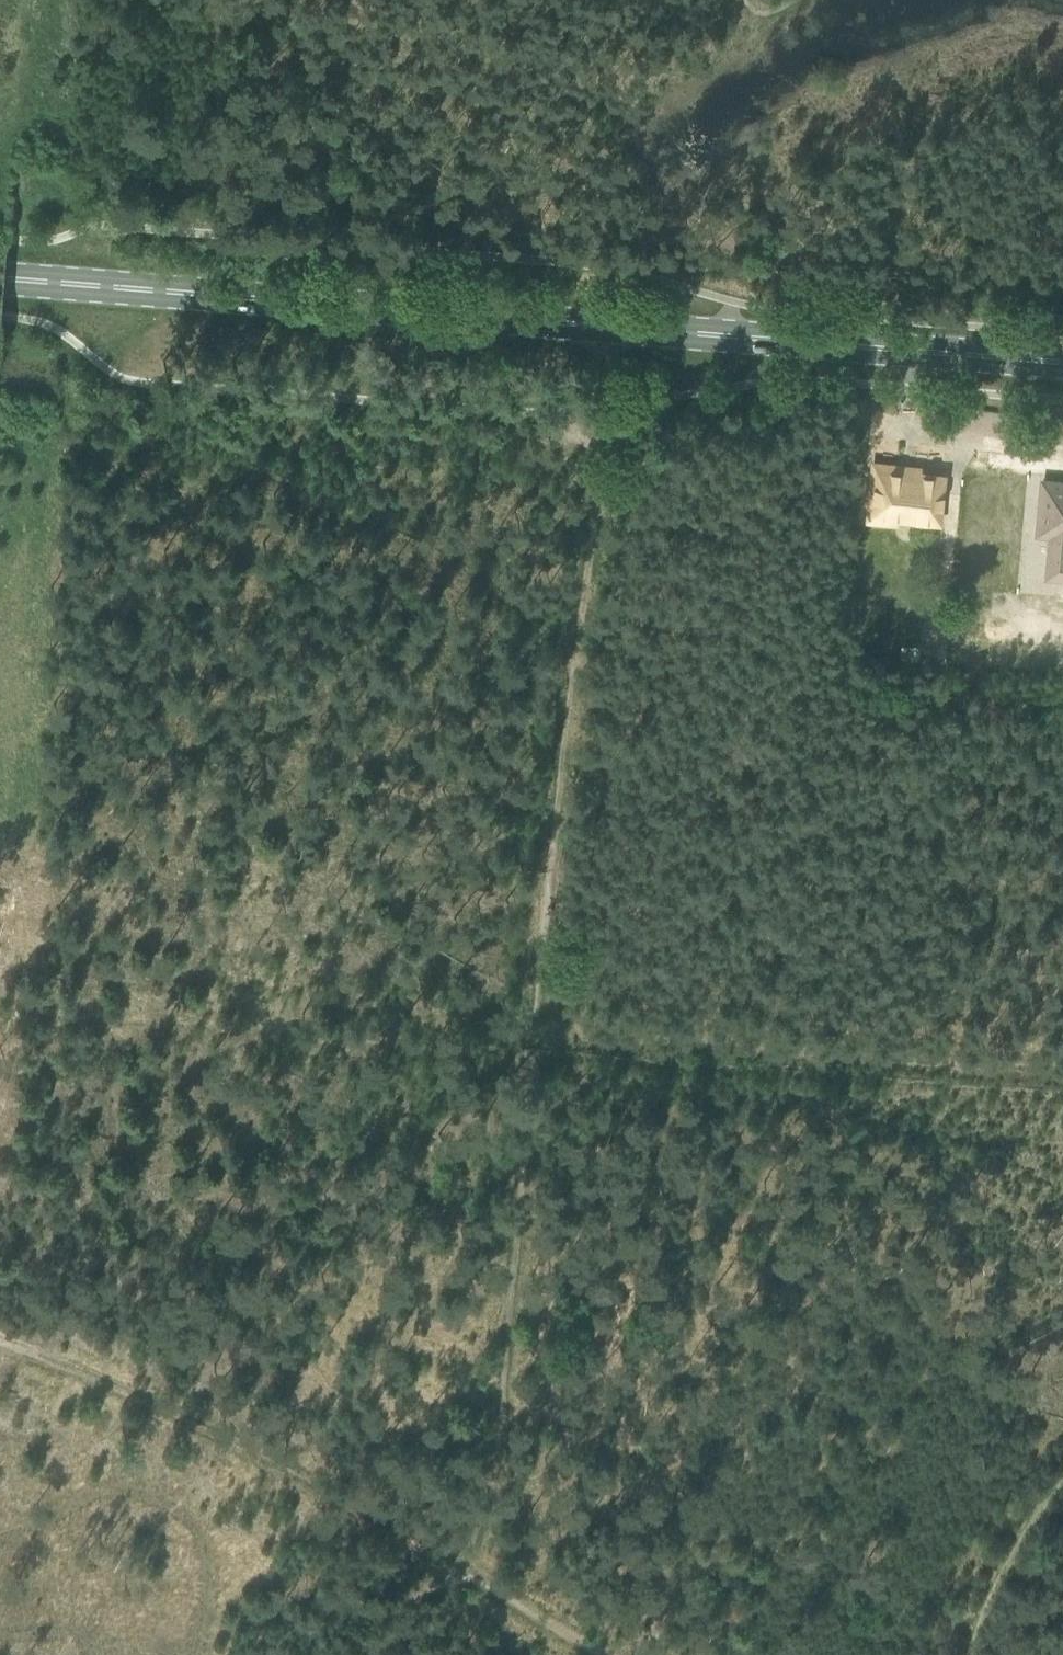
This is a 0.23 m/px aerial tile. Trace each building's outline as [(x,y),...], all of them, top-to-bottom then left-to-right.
[(963,430),(996,431),(997,409),(965,408),(963,430)] [(950,498),(940,497),(942,475),(918,473),(917,477),(898,475),(899,466),(873,463),(867,518),(895,521),(896,511),(914,513),(913,518),(938,520),(938,519),(948,520),(950,498)] [(1057,480),(1057,482),(1044,481),(1043,480),(1042,480),(1043,481),(1042,493),(1025,491),(1021,530),(1038,531),(1038,533),(1049,534),(1045,578),(1062,580),(1062,481),(1057,480)]
